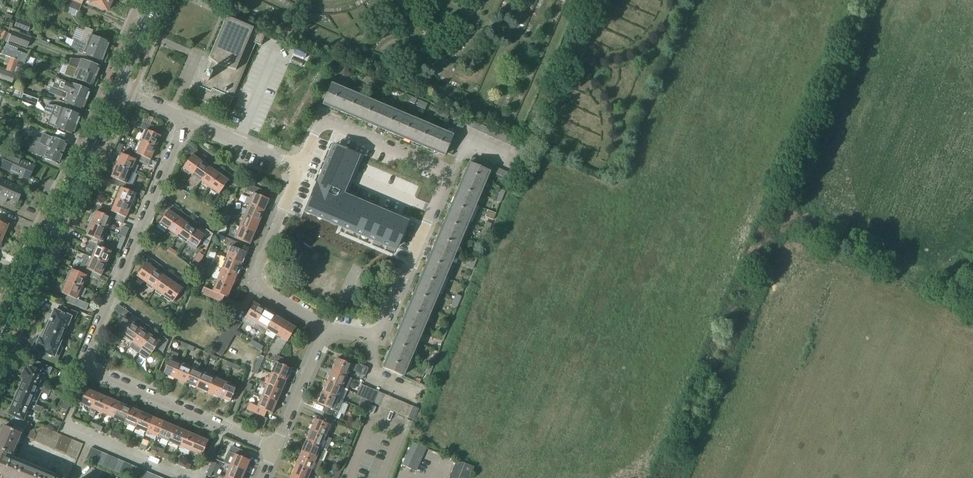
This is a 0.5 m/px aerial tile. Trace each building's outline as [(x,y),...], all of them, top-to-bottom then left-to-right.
[(68,10),(67,13),(76,17),(82,4),(72,0),(63,0),(61,5),(65,6),(64,8),(68,10)] [(111,0),(92,0),(90,4),(107,11),(109,7),(111,8),(114,1),(111,0)] [(14,27),(28,32),(31,24),(17,19),(14,27)] [(196,99),(226,111),(226,112),(227,112),(233,98),(256,44),(260,46),(261,46),(261,45),(262,42),(265,36),(266,35),(253,29),(231,20),(229,19),(225,22),(224,23),(209,59),(209,60),(212,62),(207,74),(206,73),(203,79),(205,80),(201,88),(199,87),(194,98),(195,99),(196,99)] [(80,42),(74,40),(106,53),(110,43),(91,36),(93,30),(86,27),(80,42)] [(8,41),(27,48),(31,38),(12,31),(8,41)] [(77,49),(77,51),(76,52),(102,62),(106,53),(74,40),(71,47),(77,49)] [(11,58),(18,61),(24,63),(27,55),(5,47),(2,55),(11,58)] [(11,58),(6,70),(14,73),(18,61),(11,58)] [(81,60),(69,59),(67,65),(96,77),(100,67),(81,60)] [(59,73),(64,75),(74,79),(93,86),(96,77),(67,65),(67,66),(62,64),(59,73)] [(0,69),(0,79),(12,84),(15,75),(0,69)] [(56,78),(52,88),(58,90),(87,101),(90,91),(64,82),(56,78)] [(347,91),(331,84),(322,104),(444,156),(446,153),(447,149),(449,145),(451,141),(452,137),(453,136),(355,95),(356,92),(349,88),(347,91)] [(52,88),(50,93),(65,99),(64,103),(83,110),(87,101),(58,90),(52,88)] [(39,96),(24,91),(22,99),(37,104),(39,96)] [(419,102),(416,107),(424,110),(426,105),(419,102)] [(55,106),(48,105),(46,113),(77,125),(81,116),(55,106)] [(45,113),(51,115),(48,125),(74,135),(77,125),(46,113),(45,113)] [(467,127),(470,121),(461,117),(464,126),(467,127)] [(141,128),(146,130),(141,141),(157,148),(159,142),(158,142),(160,136),(154,134),(157,128),(143,122),(141,128)] [(35,137),(33,141),(42,145),(42,144),(46,146),(63,154),(67,144),(43,134),(41,139),(35,137)] [(33,141),(28,152),(59,164),(63,154),(46,146),(42,144),(42,145),(33,141),(32,141),(33,141)] [(136,153),(148,159),(150,160),(153,154),(154,155),(157,148),(141,141),(136,153)] [(192,155),(183,168),(192,175),(201,162),(203,163),(205,161),(207,158),(203,155),(199,160),(194,156),(198,151),(188,144),(184,150),(192,155)] [(528,146),(519,149),(518,152),(524,155),(528,146)] [(334,149),(305,217),(395,255),(409,224),(344,197),(360,160),(334,149)] [(115,165),(131,172),(130,172),(135,174),(139,166),(135,165),(137,161),(146,165),(148,159),(136,153),(129,151),(127,156),(121,154),(119,159),(117,159),(115,165)] [(29,180),(35,166),(6,154),(0,167),(29,180)] [(192,175),(189,179),(198,185),(200,181),(210,168),(212,169),(216,164),(212,161),(210,165),(205,161),(203,163),(201,162),(192,175)] [(473,165),(469,163),(382,368),(402,376),(427,318),(431,320),(441,295),(437,294),(444,277),(449,279),(455,265),(451,263),(458,246),(462,248),(472,223),(468,222),(475,205),(480,207),(487,191),(482,189),(490,172),(488,171),(484,170),(481,168),(477,167),(473,165)] [(131,172),(115,165),(112,171),(113,172),(111,177),(117,180),(126,183),(130,172),(131,172)] [(210,168),(200,181),(210,188),(219,174),(221,176),(225,171),(221,168),(217,173),(212,169),(210,168)] [(506,172),(504,178),(512,182),(509,173),(506,172)] [(219,174),(210,188),(219,194),(228,182),(230,183),(234,177),(230,174),(226,179),(221,176),(219,174)] [(1,201),(4,196),(17,202),(23,190),(0,180),(0,201),(1,201)] [(116,200),(132,207),(135,200),(133,200),(138,188),(126,183),(117,180),(114,185),(121,188),(116,200)] [(246,191),(254,194),(249,205),(264,212),(269,200),(263,197),(265,191),(249,185),(246,191)] [(116,200),(111,211),(124,217),(126,218),(128,212),(129,213),(132,207),(116,200)] [(160,205),(168,211),(159,224),(169,230),(178,217),(179,218),(183,213),(179,210),(178,212),(173,208),(174,207),(164,200),(160,205)] [(244,216),(259,222),(264,212),(249,205),(244,216)] [(94,217),(93,217),(90,222),(106,229),(111,218),(121,222),(124,217),(111,211),(109,211),(109,210),(99,206),(97,212),(96,212),(94,217)] [(240,227),(254,233),(259,222),(244,216),(240,227)] [(179,218),(178,217),(169,230),(177,237),(187,224),(189,225),(192,219),(188,217),(185,222),(179,218)] [(4,237),(9,225),(6,223),(5,225),(0,222),(0,236),(4,237)] [(92,238),(90,243),(96,246),(109,251),(112,246),(101,241),(106,229),(90,222),(87,229),(89,230),(86,235),(92,238)] [(189,225),(187,224),(177,237),(186,243),(195,230),(197,231),(201,226),(197,223),(194,228),(189,225)] [(254,233),(240,227),(235,238),(250,245),(254,233)] [(200,242),(207,247),(213,234),(208,231),(209,231),(206,229),(203,235),(197,231),(195,230),(186,243),(195,250),(200,242)] [(223,244),(231,247),(226,258),(241,264),(246,254),(240,251),(242,245),(231,240),(226,238),(223,244)] [(111,252),(109,251),(96,246),(92,257),(107,264),(110,258),(109,258),(111,252)] [(138,258),(146,264),(137,277),(145,283),(155,269),(157,271),(161,266),(157,263),(156,265),(151,261),(152,259),(142,252),(138,258)] [(92,257),(87,269),(99,275),(101,276),(103,270),(105,271),(107,264),(92,257)] [(222,269),(237,276),(241,264),(226,258),(222,269)] [(69,275),(68,274),(66,281),(83,288),(88,277),(97,280),(99,275),(87,269),(80,266),(78,272),(72,269),(69,275)] [(162,275),(157,271),(155,269),(145,283),(154,289),(164,276),(166,277),(170,272),(166,270),(162,275)] [(217,280),(232,287),(237,276),(222,269),(217,280)] [(166,277),(164,276),(154,289),(163,296),(173,282),(175,284),(179,279),(175,276),(172,280),(171,281),(166,277)] [(212,291),(204,288),(202,294),(221,302),(223,296),(227,298),(232,287),(217,280),(212,291)] [(62,293),(68,296),(65,301),(86,310),(88,304),(79,300),(78,300),(80,296),(83,297),(86,290),(83,288),(66,281),(63,287),(64,288),(62,293)] [(175,284),(173,282),(163,296),(173,302),(182,289),(184,290),(187,285),(184,282),(181,286),(180,287),(175,284)] [(242,323),(247,326),(247,324),(253,328),(256,324),(265,309),(254,303),(245,317),(242,323)] [(116,311),(123,317),(114,330),(123,336),(133,323),(134,324),(138,319),(134,316),(131,321),(126,317),(129,313),(119,306),(116,311)] [(48,320),(44,329),(46,330),(64,338),(72,318),(75,319),(77,313),(64,308),(62,313),(61,313),(58,311),(54,310),(50,319),(49,321),(48,320)] [(265,309),(256,324),(253,328),(263,334),(266,330),(274,315),(265,309)] [(276,336),(285,322),(274,315),(266,330),(276,336)] [(231,317),(230,319),(224,329),(229,332),(236,320),(231,317)] [(237,331),(242,323),(236,320),(229,332),(235,335),(240,338),(242,334),(237,331)] [(134,324),(133,323),(123,336),(132,343),(142,329),(143,330),(147,325),(143,322),(140,328),(134,324)] [(287,342),(295,328),(285,322),(276,336),(287,342)] [(152,329),(151,330),(149,329),(147,332),(143,330),(142,329),(132,343),(141,349),(151,336),(152,337),(156,332),(152,329)] [(229,332),(224,329),(221,335),(231,341),(235,335),(229,332)] [(39,338),(35,348),(41,351),(44,353),(45,353),(43,359),(56,364),(63,348),(60,347),(64,338),(46,330),(42,339),(39,338)] [(151,336),(141,349),(138,353),(147,359),(155,349),(157,350),(161,345),(165,348),(168,340),(161,335),(159,339),(157,337),(156,339),(152,337),(151,336)] [(218,340),(228,346),(231,341),(221,335),(218,340)] [(215,345),(225,351),(228,346),(218,340),(215,345)] [(211,351),(222,357),(225,351),(215,345),(211,351)] [(170,359),(163,374),(174,379),(181,364),(176,361),(179,354),(173,352),(170,359)] [(289,361),(276,355),(273,361),(287,367),(289,361)] [(336,359),(332,369),(347,375),(350,369),(365,376),(368,370),(367,369),(367,368),(359,364),(358,366),(352,363),(351,365),(336,359)] [(27,371),(25,370),(21,377),(39,385),(42,379),(44,381),(47,375),(49,376),(52,368),(36,361),(33,369),(32,368),(31,369),(28,368),(27,371)] [(191,368),(192,368),(186,383),(197,388),(203,373),(197,371),(200,364),(194,361),(191,368)] [(273,362),(275,363),(271,373),(286,380),(291,369),(287,367),(273,361),(273,362)] [(191,368),(181,364),(174,379),(186,383),(192,368),(191,368)] [(332,369),(327,380),(342,387),(348,389),(352,380),(353,378),(347,375),(332,369)] [(208,393),(214,378),(203,373),(197,388),(208,393)] [(266,385),(281,391),(286,380),(271,373),(266,385)] [(21,378),(24,379),(19,390),(39,399),(42,391),(49,394),(51,389),(39,385),(21,377),(21,378)] [(219,398),(225,383),(214,378),(208,393),(219,398)] [(327,380),(323,392),(343,400),(348,389),(342,387),(327,380)] [(230,402),(236,387),(225,383),(219,398),(230,402)] [(261,396),(277,402),(281,391),(266,385),(261,396)] [(361,385),(357,396),(363,399),(367,387),(361,385)] [(367,387),(363,399),(368,401),(373,390),(367,387)] [(80,404),(90,408),(91,409),(97,394),(86,389),(80,404)] [(19,390),(14,402),(29,408),(40,413),(42,408),(36,405),(39,399),(19,390)] [(373,390),(368,401),(374,404),(379,392),(373,390)] [(323,392),(318,403),(327,407),(325,413),(339,419),(342,414),(339,412),(343,401),(343,400),(323,392)] [(379,392),(374,404),(380,406),(384,395),(379,392)] [(91,409),(90,408),(88,415),(93,418),(96,411),(102,413),(108,398),(97,394),(91,409)] [(384,395),(380,406),(385,408),(390,397),(384,395)] [(248,403),(246,409),(263,417),(266,411),(272,414),(277,402),(261,396),(257,407),(248,403)] [(390,397),(385,408),(391,411),(396,400),(390,397)] [(113,418),(120,403),(108,398),(102,413),(113,418)] [(396,400),(391,411),(397,413),(401,402),(396,400)] [(14,416),(10,423),(25,429),(26,430),(28,422),(24,420),(29,408),(14,402),(9,414),(14,416)] [(401,402),(397,413),(402,416),(407,404),(401,402)] [(124,423),(131,408),(120,403),(113,418),(124,423)] [(407,404),(402,416),(408,418),(413,407),(407,404)] [(368,412),(373,415),(376,407),(370,405),(368,412)] [(419,409),(413,407),(408,418),(414,421),(419,409)] [(135,428),(142,412),(131,408),(124,423),(135,428)] [(142,412),(135,428),(146,432),(153,417),(142,412)] [(315,419),(310,430),(315,432),(326,437),(328,432),(328,431),(330,432),(333,426),(335,421),(324,416),(321,422),(315,419)] [(153,417),(146,432),(157,437),(163,422),(153,417)] [(407,420),(404,427),(410,430),(413,422),(407,420)] [(163,422),(157,437),(168,442),(175,426),(163,422)] [(43,432),(45,428),(37,425),(35,429),(35,430),(36,431),(36,432),(36,434),(34,439),(39,441),(43,432)] [(1,432),(0,434),(0,458),(1,458),(8,461),(9,458),(10,455),(11,455),(20,434),(3,426),(1,432)] [(175,426),(168,442),(179,446),(185,431),(175,426)] [(50,430),(45,428),(43,432),(39,441),(44,444),(50,430)] [(36,431),(35,430),(29,432),(25,430),(26,430),(25,429),(22,434),(34,439),(36,434),(36,432),(36,431)] [(44,444),(50,446),(55,433),(54,432),(50,430),(44,444)] [(309,432),(306,441),(327,450),(331,439),(326,437),(315,432),(310,430),(309,432)] [(185,431),(179,446),(190,451),(197,436),(185,431)] [(50,446),(55,448),(61,435),(56,433),(55,433),(50,446)] [(61,451),(66,437),(61,435),(55,448),(61,451)] [(202,456),(208,441),(197,436),(190,451),(202,456)] [(66,437),(61,451),(66,453),(72,440),(66,437)] [(346,438),(343,445),(349,447),(352,441),(346,438)] [(72,440),(66,453),(72,455),(77,442),(72,440)] [(306,441),(301,452),(322,461),(327,450),(306,441)] [(77,442),(72,455),(77,458),(83,444),(77,442)] [(412,443),(402,466),(416,472),(426,449),(412,443)] [(230,452),(225,463),(230,465),(245,472),(250,461),(243,458),(246,452),(234,447),(232,453),(230,452)] [(92,461),(97,450),(91,448),(86,459),(92,461)] [(97,450),(92,461),(97,464),(102,452),(97,450)] [(102,452),(97,464),(103,466),(108,455),(102,452)] [(301,452),(296,463),(312,470),(317,472),(322,461),(301,452)] [(108,455),(103,466),(108,469),(113,457),(108,455)] [(113,457),(108,469),(114,471),(119,460),(113,457)] [(9,458),(8,461),(1,458),(0,459),(0,475),(7,477),(59,477),(9,458)] [(119,460),(114,471),(119,473),(124,462),(119,460)] [(474,467),(456,460),(449,477),(470,477),(474,467)] [(124,462),(119,473),(125,475),(129,464),(124,462)] [(291,474),(300,477),(308,477),(312,470),(296,463),(291,474)] [(129,464),(125,475),(130,477),(135,467),(129,464)] [(225,477),(228,477),(242,477),(245,472),(230,465),(225,477)] [(130,477),(131,477),(137,477),(141,469),(135,467),(130,477)] [(137,477),(144,477),(146,471),(141,469),(137,477)] [(341,472),(336,470),(333,477),(338,477),(341,472)]
